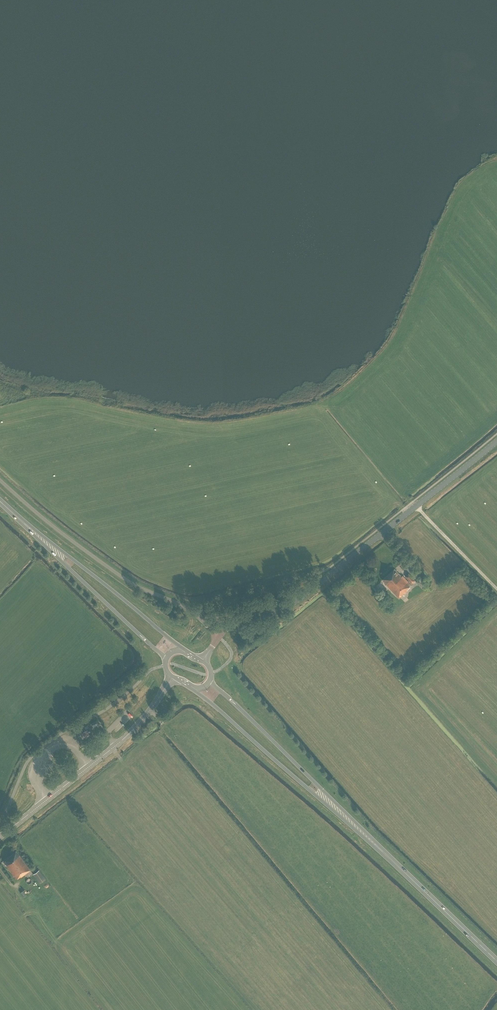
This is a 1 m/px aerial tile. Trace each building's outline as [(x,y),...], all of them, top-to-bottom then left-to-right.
[(407,590),(411,586),(403,576),(402,577),(395,569),(382,581),(399,599),(408,590),(407,590)] [(412,584),(415,581),(409,574),(406,577),(412,584)] [(20,878),(30,871),(16,851),(2,861),(16,880),(19,877),(20,878)] [(40,884),(45,880),(39,871),(33,875),(40,884)]
